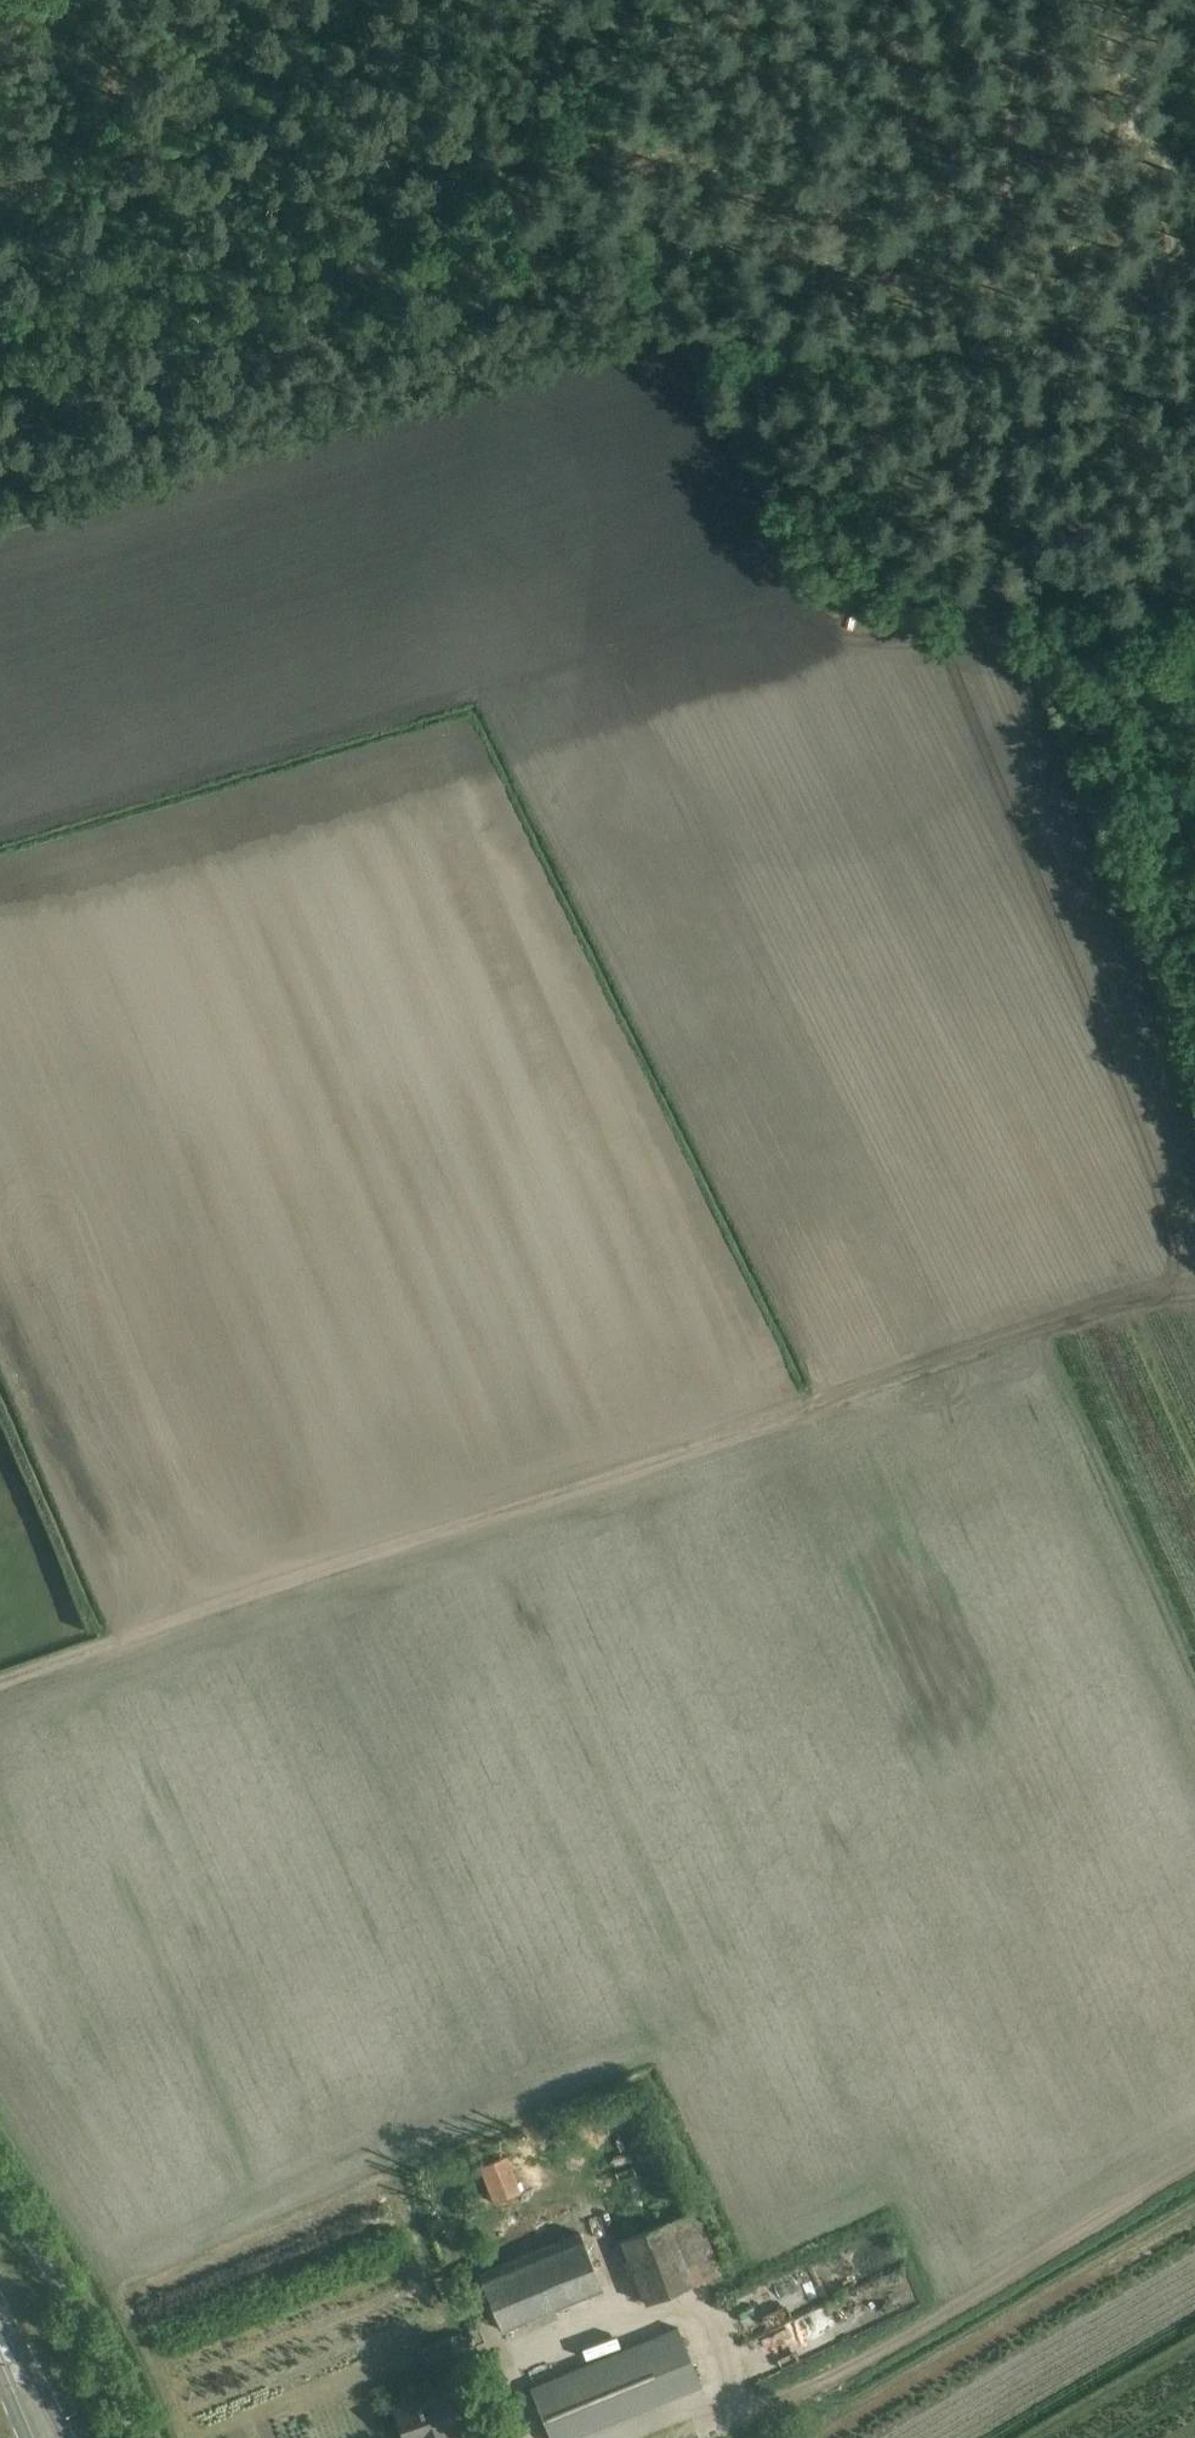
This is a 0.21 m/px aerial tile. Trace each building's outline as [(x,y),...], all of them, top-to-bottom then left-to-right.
[(621,2239),(646,2302),(721,2272),(696,2209),(621,2239)] [(495,2248),(473,2257),(502,2329),(526,2319),(530,2327),(559,2315),(555,2307),(604,2287),(572,2211),(537,2225),(539,2230),(495,2248)] [(530,2387),(551,2437),(570,2437),(702,2384),(679,2327),(530,2387)] [(394,2405),(404,2432),(413,2429),(416,2437),(458,2437),(451,2419),(454,2417),(444,2387),(394,2405)]
